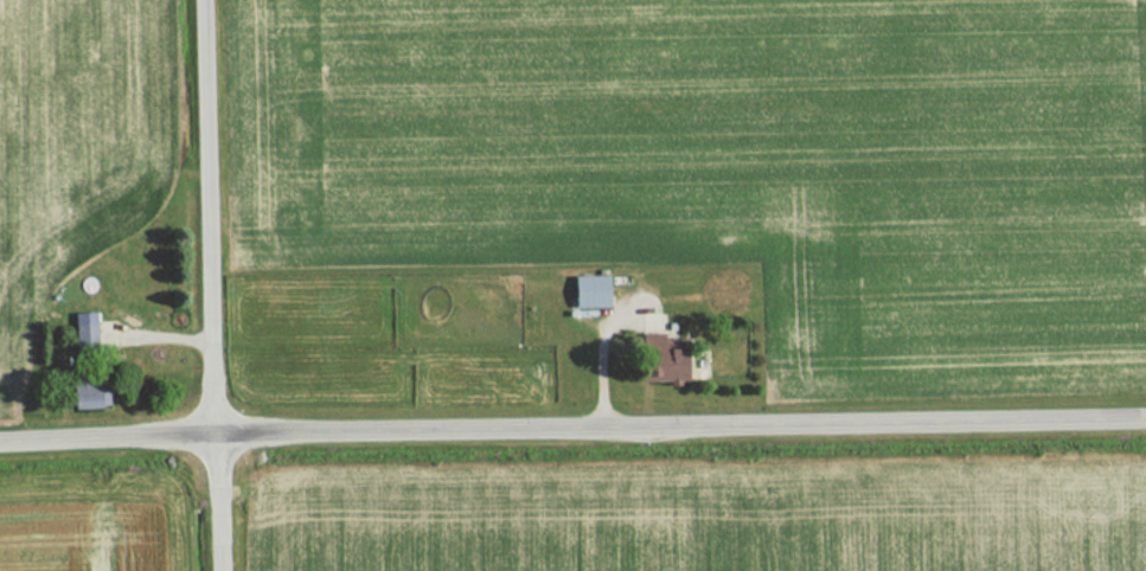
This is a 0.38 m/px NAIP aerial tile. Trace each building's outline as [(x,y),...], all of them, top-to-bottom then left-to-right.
[(566,277),(568,309),(602,308),(600,276),(566,277)] [(71,344),(92,343),(90,313),(70,314),(71,344)] [(638,339),(641,353),(659,348),(655,334),(638,339)]
